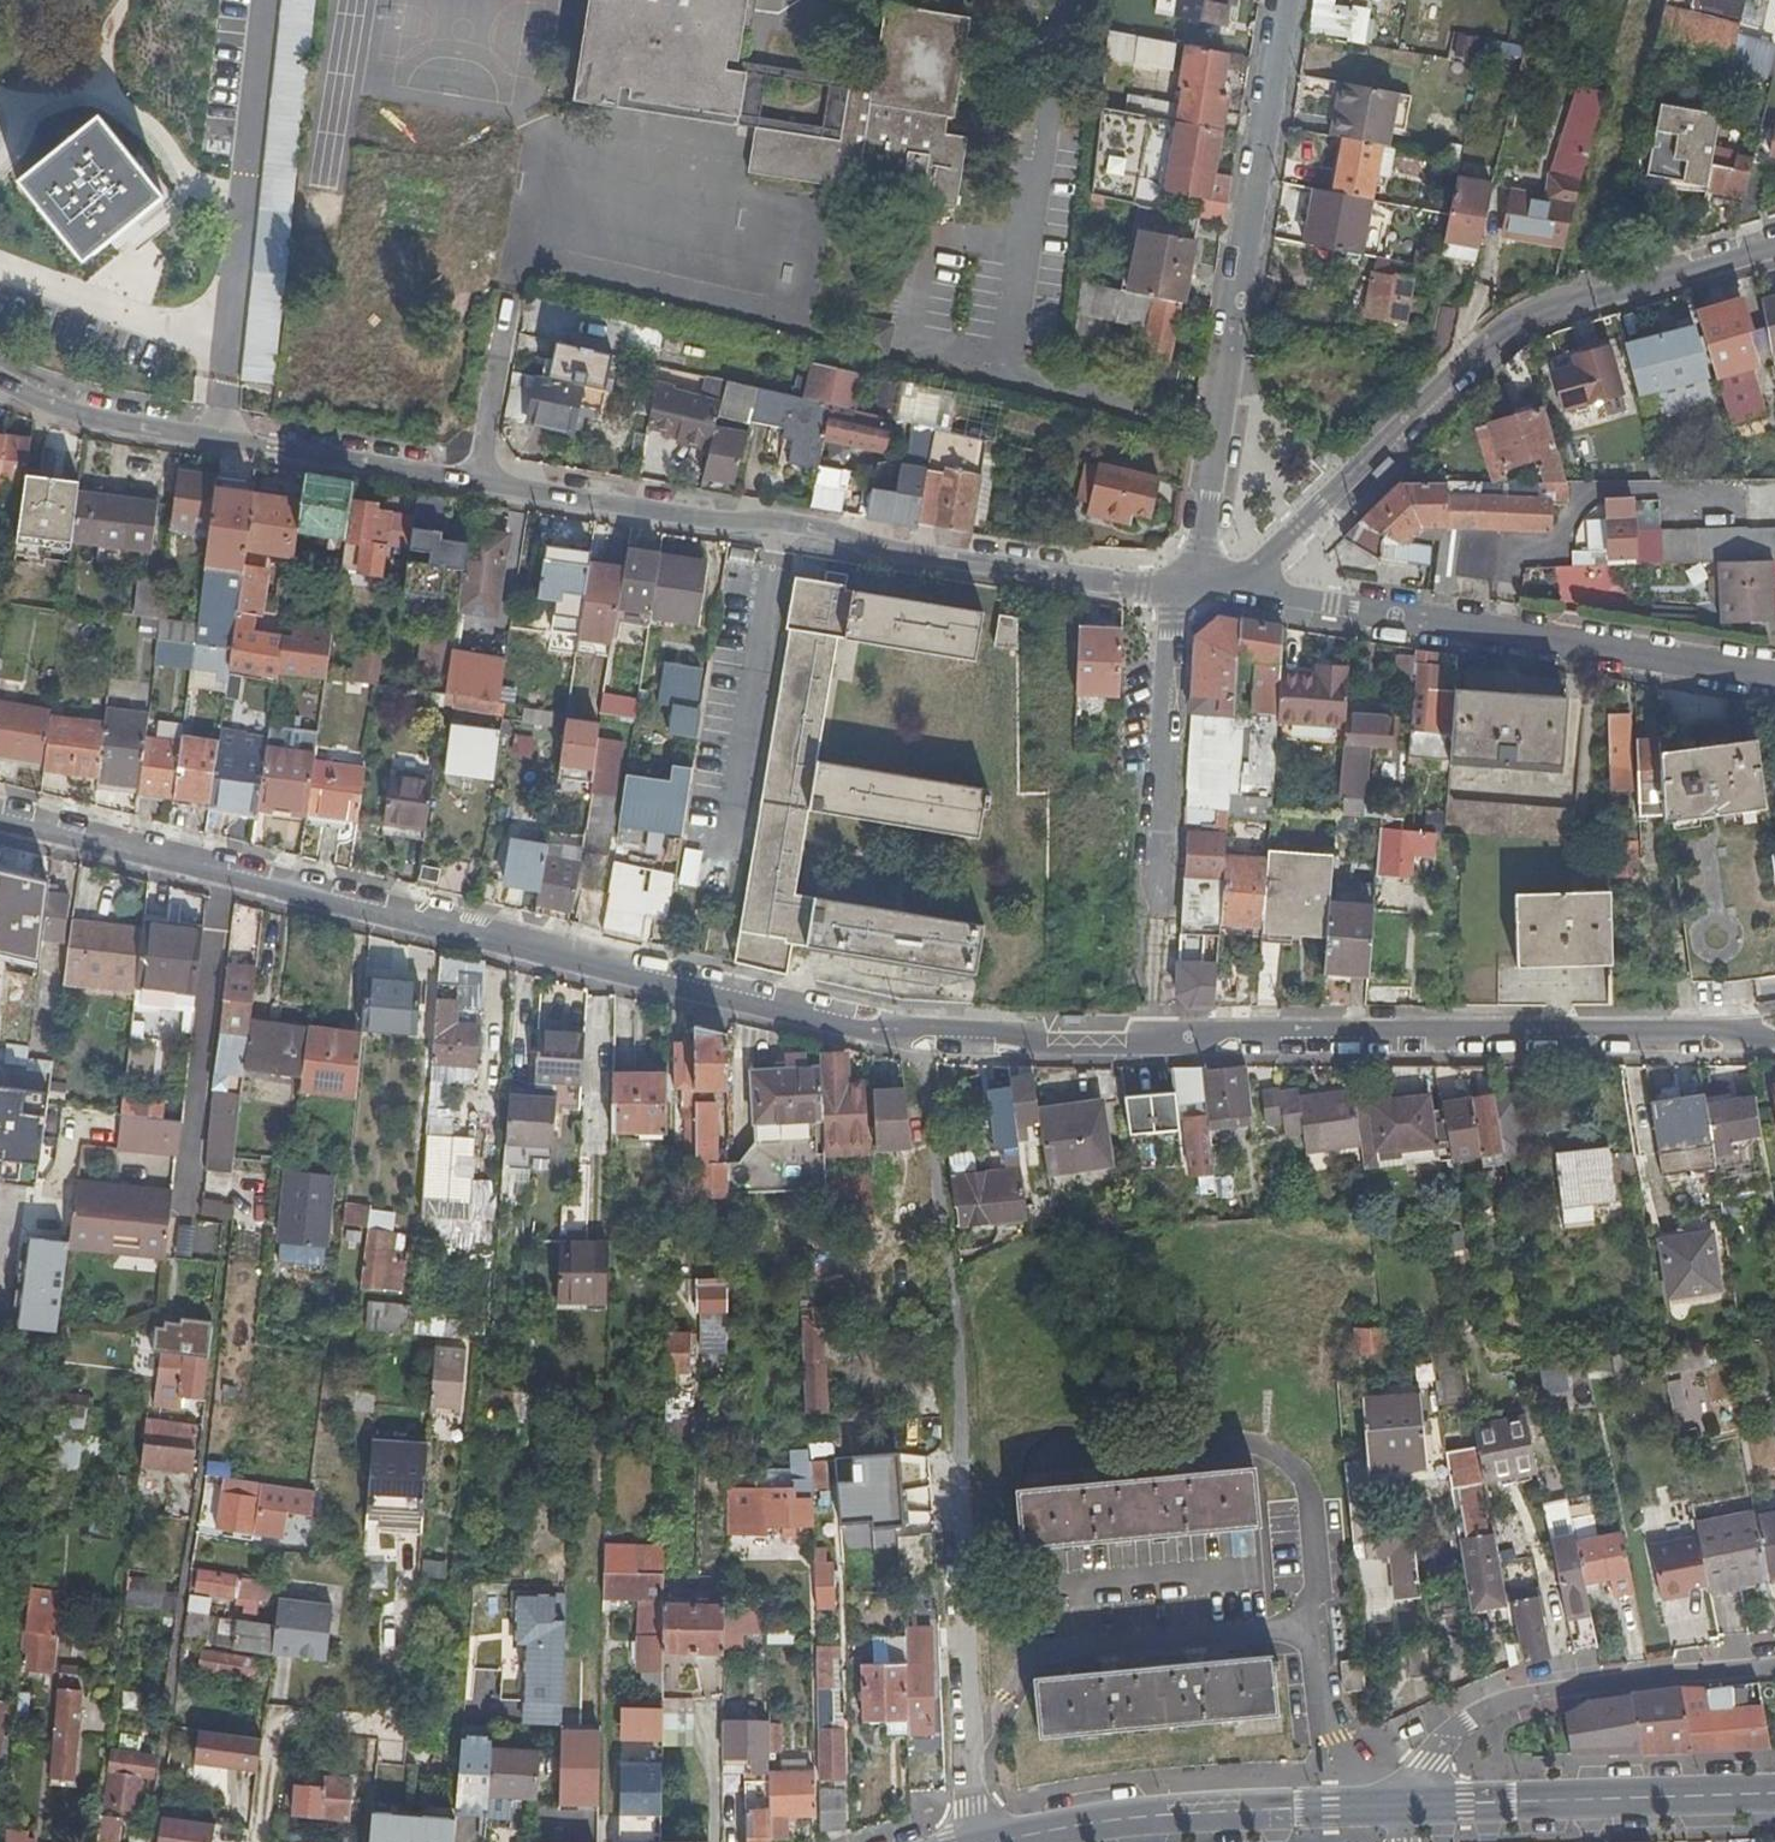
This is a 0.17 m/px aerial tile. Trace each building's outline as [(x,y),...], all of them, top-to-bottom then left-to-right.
[(276,388),(284,315),(318,0),(282,0),(241,384),(276,388)] [(572,100),(596,104),(618,107),(621,86),(629,87),(628,98),(644,100),(723,112),(738,114),(742,88),(744,71),(727,69),(725,68),(726,58),(729,58),(739,60),(748,0),(588,0),(572,100)] [(1229,0),(1178,0),(1175,17),(1225,25),(1229,0)] [(1302,31),(1348,39),(1354,4),(1327,0),(1308,0),(1302,31)] [(1655,47),(1729,65),(1737,30),(1691,18),(1696,0),(1667,0),(1655,47)] [(839,139),(792,133),(787,178),(840,186),(841,174),(859,177),(857,189),(956,203),(965,138),(946,135),(948,115),(954,116),(969,18),(883,6),(872,82),(848,79),(839,139)] [(1172,69),(1176,43),(1109,30),(1105,58),(1132,62),(1132,61),(1172,69)] [(1179,111),(1177,120),(1222,128),(1228,94),(1220,92),(1226,53),(1187,46),(1180,86),(1183,86),(1179,111)] [(1405,129),(1411,95),(1337,82),(1328,135),(1345,138),(1382,145),(1385,126),(1405,129)] [(1133,102),(1132,112),(1177,120),(1179,111),(1133,102)] [(1173,149),(1163,209),(1201,216),(1224,220),(1231,176),(1214,172),(1222,128),(1177,120),(1132,112),(1101,106),(1091,195),(1105,198),(1135,204),(1139,179),(1145,180),(1149,157),(1166,147),(1173,149)] [(1563,246),(1589,148),(1587,148),(1597,114),(1576,107),(1564,142),(1564,141),(1551,174),(1548,198),(1513,190),(1504,236),(1563,246)] [(1674,182),(1707,190),(1712,163),(1722,119),(1671,107),(1668,108),(1664,110),(1661,114),(1643,193),(1670,199),(1674,182)] [(1429,112),(1426,127),(1455,133),(1458,118),(1429,112)] [(96,117),(16,183),(82,263),(161,198),(96,117)] [(751,173),(787,178),(792,133),(756,128),(751,173)] [(1345,138),(1336,192),(1371,199),(1377,167),(1390,169),(1394,148),(1382,145),(1345,138)] [(1737,156),(1753,160),(1755,151),(1740,147),(1737,156)] [(1753,160),(1737,156),(1734,168),(1712,163),(1707,190),(1744,198),(1748,183),(1753,160)] [(1744,198),(1741,211),(1740,218),(1738,227),(1761,220),(1760,218),(1761,218),(1767,184),(1748,183),(1744,198)] [(1442,246),(1477,254),(1491,193),(1456,186),(1442,246)] [(1361,254),(1371,199),(1336,192),(1316,188),(1305,243),(1361,254)] [(1103,219),(1105,198),(1091,195),(1088,217),(1103,219)] [(1180,302),(1201,216),(1163,209),(1148,206),(1128,291),(1153,296),(1180,302)] [(1440,255),(1475,264),(1477,254),(1442,246),(1440,255)] [(1414,253),(1415,265),(1428,267),(1429,256),(1414,253)] [(1427,285),(1428,267),(1415,265),(1407,264),(1372,256),(1369,273),(1373,274),(1366,316),(1404,322),(1406,307),(1422,311),(1425,298),(1409,295),(1412,282),(1427,285)] [(1147,327),(1153,296),(1128,291),(1081,281),(1072,366),(1097,373),(1104,318),(1147,327)] [(1153,296),(1147,327),(1142,354),(1169,360),(1180,302),(1153,296)] [(1729,424),(1765,414),(1750,366),(1756,364),(1747,334),(1752,333),(1742,298),(1739,299),(1740,302),(1696,315),(1729,424)] [(1774,347),(1774,299),(1762,302),(1770,349),(1774,347)] [(1458,311),(1430,304),(1419,353),(1412,388),(1449,352),(1458,311)] [(1625,345),(1637,394),(1696,378),(1697,380),(1707,377),(1694,327),(1625,345)] [(612,354),(556,342),(552,359),(548,378),(604,390),(612,354)] [(1573,357),(1575,364),(1552,371),(1563,409),(1623,392),(1609,347),(1573,357)] [(1169,360),(1142,354),(1137,382),(1171,391),(1177,362),(1169,360)] [(543,377),(548,378),(552,359),(546,358),(543,377)] [(856,409),(857,409),(866,374),(813,362),(805,397),(831,403),(856,409)] [(531,420),(540,376),(513,370),(504,414),(531,420)] [(728,380),(708,375),(702,400),(673,392),(673,387),(654,383),(652,400),(646,427),(668,433),(666,438),(676,441),(675,442),(710,452),(715,428),(718,416),(728,380)] [(543,377),(540,376),(531,420),(531,421),(577,431),(581,408),(601,413),(606,390),(604,390),(548,378),(543,377)] [(758,386),(728,380),(718,416),(749,422),(758,386)] [(758,389),(750,422),(782,428),(793,431),(791,441),(787,465),(818,471),(819,465),(824,437),(831,406),(758,389)] [(914,397),(901,395),(896,418),(909,422),(914,397)] [(856,409),(831,403),(831,406),(824,437),(847,442),(845,449),(852,451),(853,443),(885,450),(890,424),(854,417),(856,409)] [(1540,408),(1516,416),(1529,461),(1545,456),(1547,464),(1545,465),(1547,482),(1567,482),(1558,450),(1553,452),(1540,408)] [(1765,414),(1729,424),(1734,441),(1770,430),(1765,414)] [(1484,434),(1478,436),(1493,482),(1507,479),(1504,468),(1529,461),(1516,416),(1490,424),(1494,438),(1487,440),(1484,434)] [(974,506),(968,505),(963,532),(1028,542),(1031,543),(1049,452),(934,427),(933,439),(929,456),(947,460),(946,466),(974,472),(969,499),(975,500),(974,506)] [(745,434),(715,428),(710,452),(704,476),(734,482),(745,434)] [(793,431),(782,428),(781,439),(791,441),(793,431)] [(929,456),(933,439),(913,435),(908,466),(900,464),(896,492),(871,488),(867,516),(918,524),(929,456)] [(17,490),(23,491),(25,478),(30,439),(4,436),(0,466),(0,483),(11,484),(18,485),(17,490)] [(947,460),(929,456),(918,524),(963,532),(968,505),(969,499),(974,472),(946,466),(947,460)] [(900,464),(893,458),(892,458),(876,461),(870,467),(866,487),(871,488),(896,492),(900,464)] [(1160,476),(1097,463),(1086,511),(1121,518),(1124,508),(1152,514),(1160,476)] [(855,471),(819,465),(818,471),(810,507),(846,513),(855,471)] [(169,535),(207,539),(215,478),(177,472),(169,535)] [(336,537),(345,538),(352,482),(305,474),(301,501),(297,531),(329,536),(327,547),(335,548),(336,537)] [(18,534),(71,540),(77,494),(78,484),(25,478),(23,491),(18,534)] [(255,484),(215,478),(207,539),(196,625),(194,643),(232,648),(234,631),(235,622),(237,612),(244,565),(244,557),(253,495),(255,484)] [(1462,528),(1457,576),(1493,580),(1497,529),(1551,530),(1552,505),(1568,504),(1568,482),(1567,482),(1547,482),(1493,482),(1401,483),(1344,539),(1378,559),(1430,566),(1432,545),(1406,541),(1412,536),(1422,526),(1462,528)] [(459,595),(466,542),(440,539),(441,533),(444,533),(450,497),(418,493),(414,517),(410,547),(410,549),(429,552),(427,564),(408,562),(404,592),(440,597),(441,593),(459,595)] [(131,500),(77,494),(71,540),(125,546),(131,500)] [(281,570),(291,572),(297,531),(301,501),(253,495),(244,557),(250,558),(251,552),(281,556),(280,563),(282,564),(281,570)] [(1637,556),(1636,533),(1634,499),(1606,501),(1610,552),(1574,551),(1574,566),(1611,565),(1610,559),(1637,558),(1637,556)] [(156,502),(131,500),(125,546),(151,549),(156,502)] [(382,562),(385,543),(389,513),(379,512),(379,505),(354,501),(346,557),(382,562)] [(385,543),(410,547),(414,517),(389,513),(385,543)] [(1441,539),(1435,591),(1454,594),(1457,576),(1462,528),(1422,526),(1412,536),(1441,539)] [(1637,556),(1637,558),(1638,564),(1718,562),(1772,560),(1774,560),(1774,529),(1645,533),(1646,556),(1637,556)] [(507,537),(468,533),(466,542),(459,595),(456,613),(496,617),(507,537)] [(1646,556),(1645,533),(1636,533),(1637,556),(1646,556)] [(336,537),(335,548),(343,549),(345,538),(336,537)] [(571,634),(579,635),(589,563),(591,551),(547,544),(538,598),(555,601),(551,633),(571,634)] [(618,604),(651,609),(660,554),(628,549),(625,568),(618,604)] [(681,557),(660,554),(651,609),(650,615),(697,623),(706,569),(680,565),(681,557)] [(1709,578),(1710,595),(1774,594),(1772,560),(1718,562),(1719,577),(1709,578)] [(625,568),(589,563),(579,635),(578,640),(611,645),(616,619),(618,604),(625,568)] [(263,568),(244,565),(237,612),(256,615),(263,568)] [(274,612),(285,613),(291,572),(281,570),(274,612)] [(798,581),(733,961),(786,973),(791,943),(805,945),(814,897),(794,894),(808,810),(817,761),(838,634),(845,635),(853,591),(845,589),(848,574),(826,571),(823,586),(798,581)] [(139,578),(135,614),(159,618),(163,581),(139,578)] [(982,612),(853,591),(845,635),(844,639),(974,661),(982,612)] [(1722,624),(1768,621),(1774,621),(1774,611),(1774,594),(1710,595),(1711,602),(1720,601),(1722,624)] [(616,619),(649,624),(650,615),(651,609),(618,604),(616,619)] [(133,662),(134,654),(138,617),(119,615),(112,678),(131,680),(133,662)] [(994,645),(1018,649),(1018,618),(999,615),(994,645)] [(1218,615),(1196,634),(1191,711),(1203,712),(1197,788),(1228,791),(1236,677),(1240,619),(1218,615)] [(1239,795),(1272,798),(1277,721),(1281,671),(1284,627),(1240,619),(1236,677),(1253,678),(1247,760),(1241,759),(1239,795)] [(196,625),(158,620),(156,637),(194,643),(196,625)] [(261,620),(259,634),(281,638),(283,623),(261,620)] [(246,624),(235,622),(234,631),(245,632),(246,624)] [(1077,693),(1120,695),(1124,629),(1080,628),(1077,693)] [(292,639),(281,638),(276,672),(325,678),(328,657),(331,633),(293,629),(292,639)] [(281,638),(259,634),(245,632),(234,631),(232,648),(229,667),(276,675),(276,672),(281,638)] [(568,653),(576,654),(578,640),(579,635),(571,634),(568,653)] [(153,664),(191,668),(194,643),(156,637),(153,664)] [(431,667),(448,669),(450,657),(452,639),(435,637),(431,667)] [(191,668),(228,673),(228,672),(229,667),(232,648),(194,643),(191,668)] [(666,667),(701,673),(703,655),(668,650),(666,667)] [(356,652),(351,681),(378,685),(382,656),(356,652)] [(1397,681),(1413,683),(1416,655),(1399,653),(1397,681)] [(1416,662),(1411,729),(1408,757),(1449,761),(1450,757),(1455,692),(1439,691),(1441,664),(1438,664),(1439,655),(1420,653),(1419,663),(1416,662)] [(505,663),(450,657),(448,669),(444,693),(499,701),(505,663)] [(701,673),(666,667),(665,667),(658,703),(673,706),(694,710),(701,673)] [(1277,721),(1344,726),(1345,714),(1346,703),(1349,668),(1318,667),(1318,674),(1281,671),(1277,721)] [(1192,788),(1191,806),(1217,809),(1228,809),(1228,808),(1238,809),(1239,795),(1241,759),(1247,760),(1253,678),(1236,677),(1228,791),(1197,788),(1192,788)] [(1513,761),(1561,765),(1567,698),(1455,689),(1455,692),(1450,757),(1502,761),(1513,761)] [(600,713),(602,714),(634,721),(637,699),(603,693),(600,713)] [(44,762),(49,716),(50,711),(0,702),(0,754),(44,762)] [(1394,706),(1346,703),(1345,714),(1393,717),(1394,706)] [(692,727),(694,710),(673,706),(670,724),(692,727)] [(147,713),(105,708),(104,723),(97,777),(96,784),(137,789),(143,740),(147,713)] [(1191,714),(1187,788),(1192,788),(1197,788),(1203,712),(1191,714)] [(1393,717),(1345,714),(1344,726),(1343,741),(1338,796),(1343,797),(1361,798),(1364,798),(1367,743),(1392,744),(1394,717),(1393,717)] [(1628,714),(1607,714),(1610,790),(1631,789),(1628,714)] [(1636,740),(1660,739),(1659,714),(1653,714),(1653,726),(1635,727),(1636,740)] [(104,723),(49,716),(44,762),(43,769),(97,777),(104,723)] [(443,774),(464,777),(471,728),(449,725),(448,728),(449,729),(443,774)] [(500,732),(471,728),(464,777),(493,781),(500,732)] [(1638,801),(1645,800),(1663,800),(1661,755),(1660,739),(1636,740),(1638,801)] [(1774,975),(1774,885),(1755,739),(1661,755),(1663,800),(1664,825),(1673,823),(1690,982),(1737,980),(1774,975)] [(137,794),(174,799),(181,745),(143,740),(137,789),(137,794)] [(217,750),(181,745),(174,799),(173,802),(209,807),(217,750)] [(264,756),(257,808),(306,815),(306,813),(314,761),(315,752),(266,745),(264,756)] [(264,756),(217,750),(209,807),(209,808),(256,815),(257,808),(264,756)] [(1502,761),(1450,757),(1449,761),(1449,764),(1501,768),(1502,761)] [(365,769),(314,761),(306,813),(358,821),(365,769)] [(977,838),(986,790),(817,761),(808,810),(977,838)] [(1561,765),(1513,761),(1512,768),(1561,772),(1561,765)] [(384,824),(425,831),(432,779),(391,773),(384,824)] [(627,804),(657,809),(657,806),(685,811),(687,786),(631,778),(627,804)] [(614,798),(589,794),(588,800),(594,801),(588,829),(585,828),(582,847),(600,849),(601,838),(608,839),(614,798)] [(1272,798),(1239,795),(1238,809),(1237,816),(1271,820),(1272,798)] [(1361,798),(1343,797),(1342,810),(1360,812),(1361,798)] [(1576,807),(1446,798),(1443,833),(1573,842),(1576,807)] [(657,809),(627,804),(625,822),(644,825),(654,827),(673,829),(675,812),(657,809)] [(1185,924),(1219,930),(1220,922),(1224,856),(1226,833),(1227,815),(1228,809),(1217,809),(1216,833),(1187,831),(1184,876),(1187,877),(1185,924)] [(1420,810),(1403,809),(1402,816),(1401,829),(1418,831),(1420,810)] [(565,811),(562,834),(582,838),(586,814),(565,811)] [(1426,855),(1434,856),(1436,832),(1418,831),(1401,829),(1402,816),(1395,815),(1395,817),(1385,816),(1380,875),(1409,878),(1412,854),(1426,855)] [(654,827),(644,825),(642,834),(652,836),(654,827)] [(662,857),(678,860),(680,843),(665,840),(662,857)] [(505,884),(540,889),(547,847),(511,842),(505,884)] [(581,847),(548,842),(547,847),(540,889),(538,905),(552,909),(550,917),(569,922),(575,880),(581,847)] [(1638,876),(1636,842),(1615,843),(1616,877),(1638,876)] [(1268,859),(1224,856),(1220,922),(1263,925),(1268,863),(1268,859)] [(442,857),(434,889),(447,892),(452,860),(442,857)] [(470,864),(452,860),(447,892),(463,896),(470,864)] [(1332,867),(1268,863),(1263,925),(1262,945),(1325,948),(1328,905),(1332,867)] [(654,908),(669,911),(674,880),(659,877),(654,908)] [(608,884),(575,880),(569,922),(601,929),(608,884)] [(20,939),(39,941),(45,888),(27,885),(20,939)] [(1496,937),(1496,968),(1610,964),(1608,890),(1513,893),(1514,937),(1496,937)] [(66,896),(45,893),(41,937),(61,939),(66,896)] [(975,975),(983,927),(814,897),(805,945),(975,975)] [(608,900),(603,930),(640,939),(641,929),(643,929),(647,907),(608,900)] [(1323,966),(1368,970),(1373,909),(1328,905),(1325,948),(1323,966)] [(68,921),(60,981),(99,985),(107,925),(68,921)] [(198,929),(139,921),(138,929),(132,989),(131,993),(191,999),(198,929)] [(99,985),(132,989),(138,929),(107,925),(99,985)] [(1173,932),(1172,954),(1205,955),(1206,934),(1173,932)] [(39,952),(34,1008),(51,1010),(56,969),(51,968),(52,953),(39,952)] [(219,1029),(246,1032),(247,1020),(248,1014),(253,967),(226,963),(219,1029)] [(1179,963),(1177,991),(1192,1006),(1213,1006),(1216,965),(1179,963)] [(417,982),(363,976),(359,1025),(413,1031),(417,982)] [(435,981),(430,1061),(473,1065),(476,1008),(454,1007),(455,983),(435,981)] [(247,1020),(303,1026),(304,1021),(248,1014),(247,1020)] [(303,1031),(303,1026),(247,1020),(246,1032),(241,1068),(298,1076),(303,1031)] [(726,1031),(693,1024),(693,1041),(693,1086),(726,1086),(726,1031)] [(298,1076),(296,1089),(353,1097),(359,1030),(337,1027),(336,1035),(303,1031),(298,1076)] [(211,1142),(222,1143),(232,1144),(241,1068),(246,1032),(219,1029),(215,1065),(223,1066),(220,1088),(217,1088),(211,1142)] [(576,1108),(581,1033),(533,1030),(530,1088),(552,1089),(551,1106),(576,1108)] [(693,1086),(693,1041),(674,1041),(674,1087),(681,1087),(681,1118),(685,1118),(685,1151),(693,1151),(693,1100),(693,1086)] [(820,1086),(819,1067),(805,1067),(804,1051),(784,1052),(785,1069),(750,1070),(754,1144),(739,1164),(727,1163),(727,1195),(827,1190),(826,1180),(824,1146),(820,1086)] [(819,1067),(820,1086),(847,1084),(844,1053),(818,1055),(819,1067)] [(1039,1115),(1034,1076),(1019,1078),(1018,1068),(1008,1068),(1011,1088),(1018,1144),(1021,1143),(1023,1141),(1023,1138),(1027,1137),(1026,1125),(1040,1122),(1039,1115)] [(1250,1119),(1245,1068),(1235,1068),(1204,1071),(1209,1114),(1209,1123),(1250,1119)] [(665,1134),(665,1074),(610,1073),(609,1130),(659,1131),(659,1134),(665,1134)] [(847,1084),(820,1086),(824,1146),(864,1143),(860,1083),(847,1084)] [(46,1094),(0,1088),(0,1184),(33,1189),(45,1102),(46,1094)] [(524,1142),(549,1143),(551,1106),(552,1089),(530,1088),(529,1093),(505,1092),(500,1163),(523,1166),(524,1142)] [(867,1090),(871,1147),(908,1147),(900,1088),(867,1090)] [(948,1157),(954,1207),(958,1207),(960,1227),(1021,1219),(1023,1230),(1030,1229),(1018,1144),(1011,1088),(994,1090),(1001,1152),(1006,1151),(1008,1169),(977,1173),(975,1153),(948,1157)] [(1265,1123),(1283,1121),(1280,1093),(1280,1089),(1262,1092),(1265,1123)] [(1306,1152),(1361,1145),(1356,1106),(1353,1091),(1301,1097),(1300,1090),(1280,1093),(1283,1121),(1284,1135),(1304,1134),(1306,1152)] [(1136,1096),(1124,1097),(1128,1130),(1129,1133),(1179,1128),(1177,1103),(1175,1092),(1136,1096)] [(1517,1095),(1515,1095),(1494,1098),(1504,1158),(1524,1154),(1526,1154),(1517,1095)] [(118,1112),(142,1115),(144,1099),(120,1096),(118,1112)] [(1481,1153),(1486,1187),(1502,1185),(1500,1172),(1506,1170),(1504,1158),(1494,1098),(1493,1096),(1472,1099),(1481,1153)] [(1658,1154),(1711,1145),(1705,1107),(1704,1096),(1679,1099),(1680,1105),(1652,1109),(1658,1154)] [(1361,1145),(1362,1152),(1449,1142),(1443,1110),(1429,1112),(1427,1097),(1356,1106),(1361,1145)] [(1711,1145),(1713,1157),(1731,1153),(1729,1141),(1760,1136),(1754,1098),(1705,1107),(1711,1145)] [(1452,1158),(1481,1153),(1472,1099),(1442,1104),(1443,1110),(1449,1142),(1452,1158)] [(693,1195),(701,1195),(727,1195),(727,1163),(714,1161),(714,1100),(693,1100),(693,1151),(693,1195)] [(1040,1122),(1046,1174),(1108,1166),(1099,1108),(1039,1115),(1040,1122)] [(63,1109),(61,1134),(109,1136),(110,1112),(63,1109)] [(118,1112),(114,1145),(175,1152),(178,1120),(142,1115),(118,1112)] [(1192,1193),(1216,1190),(1212,1143),(1209,1123),(1209,1114),(1185,1118),(1192,1193)] [(1164,1164),(1183,1162),(1180,1134),(1161,1136),(1164,1164)] [(232,1144),(222,1143),(221,1150),(231,1152),(232,1144)] [(1561,1206),(1562,1206),(1591,1202),(1614,1200),(1613,1184),(1635,1180),(1631,1155),(1610,1158),(1609,1152),(1556,1157),(1558,1182),(1561,1206)] [(526,1154),(526,1166),(547,1167),(548,1156),(526,1154)] [(1680,1165),(1665,1168),(1667,1176),(1682,1174),(1680,1165)] [(288,1167),(281,1233),(323,1238),(331,1172),(288,1167)] [(119,1180),(75,1175),(74,1183),(66,1250),(110,1255),(111,1247),(164,1254),(171,1194),(118,1188),(119,1180)] [(826,1180),(827,1190),(827,1201),(850,1199),(851,1223),(870,1221),(867,1176),(826,1180)] [(1745,1193),(1748,1211),(1758,1209),(1756,1191),(1745,1193)] [(1745,1193),(1719,1197),(1721,1206),(1722,1215),(1748,1211),(1745,1193)] [(701,1221),(701,1195),(693,1195),(693,1222),(701,1221)] [(368,1205),(343,1199),(340,1221),(365,1226),(366,1227),(368,1205)] [(230,1203),(200,1201),(199,1219),(223,1220),(229,1221),(230,1203)] [(1052,1219),(1050,1201),(1032,1204),(1035,1222),(1052,1219)] [(1561,1206),(1563,1225),(1564,1230),(1566,1230),(1594,1227),(1591,1202),(1562,1206),(1561,1206)] [(396,1290),(402,1248),(390,1248),(391,1232),(366,1227),(365,1226),(359,1288),(396,1290)] [(390,1248),(402,1248),(404,1234),(391,1232),(390,1248)] [(1671,1239),(1680,1296),(1721,1289),(1712,1232),(1671,1239)] [(323,1238),(281,1233),(279,1255),(321,1260),(323,1238)] [(1671,1239),(1663,1240),(1671,1298),(1680,1296),(1671,1239)] [(448,1241),(445,1260),(476,1263),(478,1244),(448,1241)] [(606,1243),(558,1243),(557,1262),(556,1303),(605,1302),(606,1243)] [(831,1281),(833,1309),(833,1319),(803,1321),(808,1413),(827,1411),(823,1338),(853,1336),(850,1280),(831,1281)] [(699,1361),(725,1361),(725,1348),(726,1286),(694,1285),(694,1318),(699,1319),(699,1361)] [(57,1321),(87,1326),(90,1306),(59,1303),(57,1321)] [(411,1332),(413,1306),(367,1303),(365,1329),(411,1332)] [(1354,1321),(1356,1354),(1389,1349),(1384,1317),(1354,1321)] [(57,1321),(56,1330),(86,1333),(87,1326),(57,1321)] [(689,1343),(693,1343),(693,1333),(664,1332),(663,1379),(689,1379),(689,1343)] [(158,1365),(155,1403),(187,1407),(188,1397),(201,1399),(207,1345),(159,1340),(158,1346),(153,1345),(151,1364),(158,1365)] [(1708,1365),(1704,1345),(1689,1348),(1692,1368),(1708,1365)] [(464,1350),(434,1348),(429,1410),(459,1413),(464,1350)] [(1689,1348),(1688,1349),(1662,1353),(1663,1363),(1664,1363),(1666,1372),(1692,1368),(1689,1348)] [(1592,1378),(1617,1375),(1612,1353),(1587,1356),(1590,1373),(1591,1373),(1592,1378)] [(1567,1376),(1590,1373),(1587,1356),(1586,1356),(1564,1359),(1567,1376)] [(1538,1374),(1538,1392),(1561,1393),(1562,1375),(1538,1374)] [(57,1403),(82,1406),(84,1391),(59,1388),(57,1403)] [(1694,1389),(1670,1394),(1678,1433),(1701,1428),(1694,1389)] [(1421,1395),(1361,1401),(1367,1464),(1367,1471),(1428,1465),(1421,1395)] [(82,1411),(82,1406),(57,1403),(57,1409),(48,1408),(41,1477),(79,1481),(86,1412),(82,1411)] [(197,1422),(145,1412),(145,1418),(139,1466),(160,1468),(159,1475),(169,1476),(169,1469),(191,1471),(197,1422)] [(687,1415),(665,1415),(666,1432),(687,1432),(687,1415)] [(1526,1418),(1474,1428),(1477,1447),(1484,1483),(1538,1474),(1526,1418)] [(373,1428),(364,1520),(395,1523),(397,1505),(422,1507),(428,1433),(373,1428)] [(1477,1447),(1470,1448),(1488,1560),(1498,1558),(1484,1483),(1477,1447)] [(1488,1560),(1470,1448),(1447,1452),(1471,1608),(1506,1602),(1498,1558),(1488,1560)] [(809,1453),(791,1453),(791,1469),(792,1488),(766,1489),(767,1527),(783,1527),(783,1535),(796,1535),(796,1527),(812,1527),(811,1489),(810,1464),(809,1453)] [(207,1459),(205,1474),(223,1476),(227,1477),(229,1462),(207,1459)] [(810,1464),(811,1489),(826,1489),(826,1463),(810,1464)] [(1345,1466),(1354,1539),(1362,1538),(1362,1545),(1364,1557),(1376,1555),(1373,1534),(1367,1471),(1367,1464),(1345,1466)] [(1085,1484),(1017,1491),(1021,1531),(1022,1549),(1259,1527),(1254,1469),(1186,1475),(1185,1466),(1173,1468),(1174,1476),(1098,1483),(1097,1475),(1085,1476),(1085,1484)] [(792,1488),(791,1469),(766,1470),(766,1489),(792,1488)] [(739,1490),(739,1538),(767,1537),(767,1527),(766,1489),(766,1470),(754,1470),(755,1489),(739,1490)] [(227,1477),(223,1476),(215,1526),(282,1535),(286,1510),(310,1513),(313,1489),(227,1477)] [(847,1477),(836,1478),(839,1515),(851,1513),(847,1477)] [(728,1538),(739,1538),(739,1490),(728,1490),(728,1538)] [(1584,1586),(1571,1520),(1566,1499),(1544,1504),(1551,1543),(1574,1653),(1598,1651),(1586,1595),(1584,1586)] [(1757,1517),(1768,1579),(1774,1577),(1774,1518),(1774,1513),(1757,1517)] [(1634,1592),(1622,1534),(1595,1540),(1590,1516),(1571,1520),(1584,1586),(1596,1584),(1598,1583),(1597,1581),(1609,1578),(1613,1597),(1634,1592)] [(1757,1517),(1756,1516),(1747,1517),(1758,1581),(1768,1579),(1757,1517)] [(1735,1586),(1758,1581),(1747,1517),(1723,1522),(1735,1586)] [(1735,1586),(1723,1522),(1696,1528),(1698,1539),(1708,1586),(1709,1591),(1735,1586)] [(1394,1580),(1413,1578),(1411,1542),(1415,1541),(1414,1532),(1391,1533),(1392,1553),(1394,1580)] [(1376,1555),(1392,1553),(1391,1533),(1373,1534),(1376,1555)] [(1698,1539),(1651,1548),(1660,1595),(1687,1590),(1708,1586),(1698,1539)] [(663,1599),(663,1583),(663,1573),(663,1547),(603,1545),(602,1597),(642,1598),(663,1599)] [(813,1551),(816,1609),(835,1608),(833,1565),(826,1565),(826,1550),(813,1551)] [(487,1576),(502,1576),(502,1564),(485,1564),(485,1576),(487,1576)] [(273,1581),(191,1570),(189,1589),(235,1595),(256,1599),(271,1601),(273,1581)] [(724,1574),(693,1573),(663,1573),(663,1583),(723,1584),(724,1574)] [(1418,1577),(1413,1578),(1394,1580),(1396,1601),(1421,1598),(1418,1577)] [(124,1604),(159,1608),(161,1592),(162,1584),(126,1579),(124,1604)] [(1598,1592),(1596,1584),(1584,1586),(1586,1595),(1598,1592)] [(30,1588),(29,1603),(24,1652),(29,1653),(27,1670),(52,1673),(59,1604),(61,1592),(30,1588)] [(1545,1617),(1540,1588),(1506,1595),(1511,1624),(1517,1623),(1525,1663),(1549,1659),(1541,1618),(1545,1617)] [(1687,1590),(1660,1595),(1661,1601),(1688,1596),(1687,1590)] [(176,1594),(161,1592),(159,1608),(173,1610),(176,1594)] [(186,1612),(208,1615),(210,1598),(188,1595),(186,1612)] [(256,1599),(235,1595),(234,1602),(255,1605),(256,1599)] [(525,1688),(524,1724),(539,1724),(560,1725),(563,1621),(564,1596),(518,1595),(516,1642),(526,1642),(525,1688)] [(331,1602),(277,1596),(274,1624),(271,1648),(325,1654),(331,1602)] [(663,1651),(723,1650),(723,1605),(708,1603),(708,1597),(697,1597),(697,1603),(663,1602),(663,1651)] [(641,1659),(641,1672),(645,1672),(645,1691),(662,1691),(662,1683),(663,1651),(663,1602),(663,1599),(642,1598),(641,1647),(633,1647),(633,1659),(641,1659)] [(768,1635),(768,1607),(723,1605),(723,1650),(746,1648),(746,1635),(768,1635)] [(183,1635),(227,1641),(227,1639),(230,1618),(208,1615),(186,1612),(183,1635)] [(269,1649),(272,1625),(236,1620),(233,1640),(265,1645),(264,1649),(269,1649)] [(925,1688),(931,1688),(931,1685),(937,1684),(936,1629),(905,1631),(906,1664),(907,1722),(907,1735),(932,1734),(931,1708),(925,1708),(925,1688)] [(772,1630),(771,1645),(797,1646),(798,1632),(772,1630)] [(1427,1645),(1408,1647),(1412,1679),(1431,1676),(1427,1645)] [(817,1647),(819,1781),(843,1781),(843,1733),(833,1733),(832,1659),(841,1658),(841,1647),(817,1647)] [(252,1657),(202,1649),(199,1669),(250,1676),(252,1657)] [(1103,1673),(1034,1679),(1039,1737),(1277,1715),(1273,1670),(1278,1669),(1277,1660),(1272,1661),(1271,1657),(1203,1663),(1202,1655),(1196,1656),(1190,1656),(1190,1664),(1115,1672),(1114,1663),(1108,1664),(1102,1665),(1103,1673)] [(1362,1660),(1342,1662),(1345,1693),(1365,1691),(1362,1660)] [(862,1723),(886,1723),(907,1722),(906,1664),(861,1665),(862,1723)] [(1769,1748),(1761,1701),(1745,1703),(1741,1685),(1706,1690),(1680,1689),(1691,1751),(1712,1750),(1753,1749),(1769,1748)] [(58,1704),(51,1776),(73,1778),(80,1707),(82,1691),(60,1689),(58,1704)] [(1691,1751),(1680,1689),(1630,1695),(1640,1753),(1667,1752),(1691,1751)] [(18,1692),(15,1722),(26,1724),(29,1694),(18,1692)] [(1630,1695),(1623,1696),(1625,1708),(1602,1709),(1601,1698),(1589,1699),(1597,1754),(1616,1754),(1640,1753),(1630,1695)] [(1618,1696),(1601,1698),(1602,1709),(1625,1708),(1623,1696),(1618,1696)] [(662,1716),(693,1715),(693,1697),(662,1697),(662,1708),(662,1716)] [(1589,1699),(1565,1715),(1571,1755),(1597,1754),(1589,1699)] [(662,1708),(622,1708),(622,1737),(643,1737),(643,1739),(662,1739),(662,1716),(662,1708)] [(693,1746),(693,1715),(662,1716),(662,1739),(662,1744),(693,1746)] [(1564,1756),(1571,1755),(1565,1715),(1550,1717),(1555,1756),(1562,1756),(1564,1756)] [(755,1775),(770,1775),(770,1751),(769,1723),(722,1722),(721,1776),(745,1775),(755,1775)] [(907,1722),(886,1723),(886,1735),(907,1735),(907,1722)] [(782,1723),(769,1723),(770,1751),(782,1750),(782,1723)] [(254,1770),(260,1736),(197,1727),(192,1760),(254,1770)] [(599,1732),(560,1731),(559,1779),(559,1786),(558,1809),(598,1810),(599,1732)] [(460,1737),(454,1809),(486,1811),(488,1784),(490,1748),(491,1739),(460,1737)] [(114,1748),(106,1802),(134,1806),(140,1767),(152,1768),(154,1754),(114,1748)] [(539,1751),(490,1748),(488,1784),(486,1811),(485,1824),(508,1826),(511,1795),(536,1796),(539,1751)] [(662,1769),(621,1769),(619,1841),(661,1841),(662,1769)] [(770,1775),(770,1809),(771,1841),(786,1841),(786,1817),(815,1816),(814,1774),(770,1775)] [(756,1810),(755,1775),(745,1775),(746,1810),(756,1810)] [(755,1775),(756,1810),(770,1809),(770,1775),(755,1775)] [(296,1786),(293,1814),(347,1819),(351,1779),(313,1776),(312,1787),(296,1786)] [(820,1792),(820,1831),(845,1830),(845,1792),(820,1792)] [(756,1810),(746,1810),(746,1841),(771,1841),(770,1809),(756,1810)] [(454,1819),(372,1812),(369,1841),(452,1841),(454,1819)] [(213,1823),(159,1815),(156,1841),(211,1841),(213,1823)]
